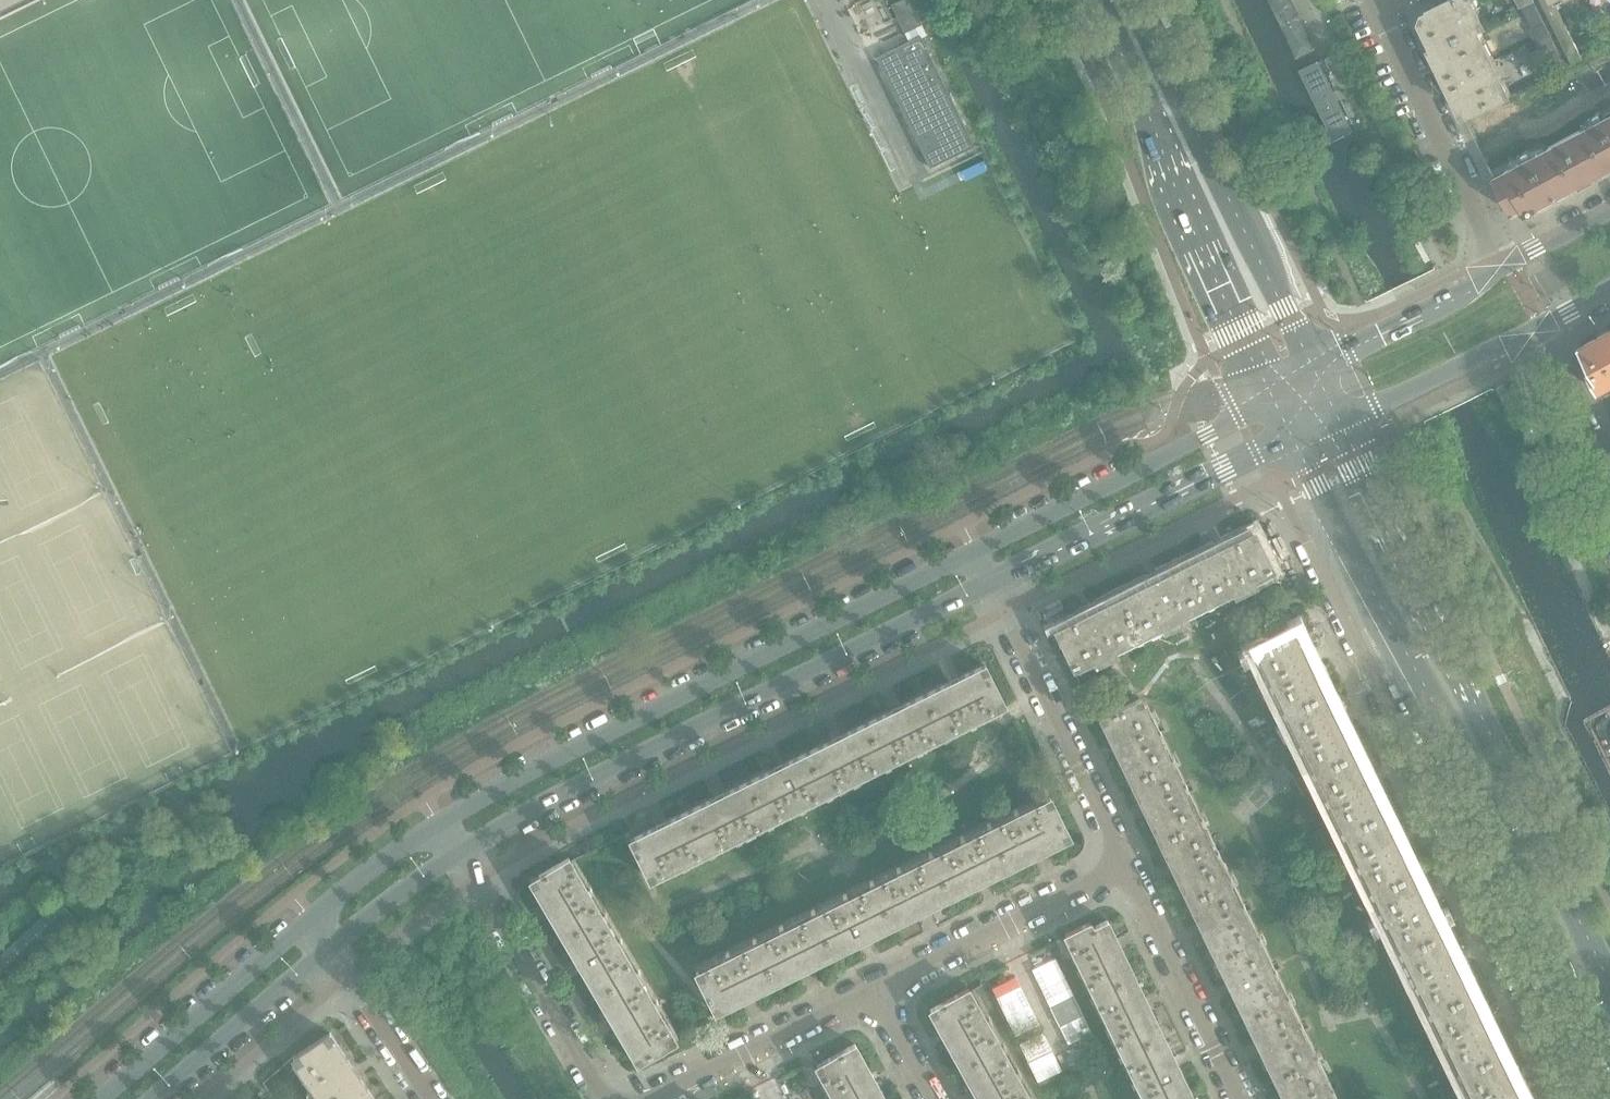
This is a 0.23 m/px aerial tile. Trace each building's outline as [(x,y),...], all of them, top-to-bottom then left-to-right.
[(890,4),(904,32),(921,24),(909,0),(898,0),(890,4)] [(1313,49),(1289,0),(1267,0),(1295,58),(1313,49)] [(1471,13),(1478,9),(1474,0),(1447,0),(1431,8),(1432,9),(1424,13),(1422,21),(1434,47),(1477,26),(1483,23),(1481,20),(1475,22),(1471,13)] [(1533,0),(1514,0),(1519,9),(1534,2),(1533,0)] [(1559,14),(1554,3),(1544,7),(1549,18),(1559,14)] [(1537,15),(1532,4),(1520,10),(1525,21),(1537,15)] [(1564,25),(1559,14),(1549,18),(1555,30),(1564,25)] [(1549,34),(1544,24),(1529,31),(1535,41),(1549,34)] [(1569,36),(1564,25),(1555,30),(1560,41),(1569,36)] [(1485,58),(1478,43),(1484,40),(1477,26),(1434,47),(1431,48),(1447,82),(1493,59),(1491,55),(1485,58)] [(1602,40),(1596,29),(1584,36),(1590,47),(1602,40)] [(1564,67),(1553,44),(1554,43),(1549,34),(1535,41),(1539,51),(1548,46),(1560,69),(1564,67)] [(954,107),(919,36),(876,57),(911,128),(930,167),(974,146),(954,107)] [(1575,47),(1569,36),(1560,41),(1565,52),(1575,47)] [(1580,58),(1578,54),(1575,47),(1565,52),(1570,63),(1580,58)] [(1332,141),(1352,132),(1316,59),(1297,69),(1332,141)] [(1333,59),(1325,63),(1331,74),(1339,70),(1333,59)] [(1509,92),(1502,77),(1496,80),(1489,66),(1495,63),(1493,59),(1447,82),(1464,115),(1509,92)] [(1566,138),(1589,180),(1609,169),(1609,114),(1566,138)] [(1589,180),(1566,138),(1543,150),(1493,177),(1512,212),(1523,207),(1526,214),(1530,212),(1531,213),(1534,211),(1534,209),(1589,180)] [(1409,175),(1402,161),(1393,166),(1400,180),(1409,175)] [(1609,385),(1609,330),(1579,347),(1591,370),(1588,372),(1598,391),(1609,385)] [(1252,578),(1271,569),(1253,531),(1154,580),(1176,621),(1185,617),(1183,612),(1232,587),(1235,592),(1254,583),(1252,578)] [(1112,647),(1162,622),(1164,627),(1176,621),(1154,580),(1055,629),(1073,666),(1093,656),(1095,661),(1114,652),(1112,647)] [(1325,689),(1308,654),(1295,628),(1256,646),(1286,708),(1325,689)] [(945,732),(1001,705),(1004,703),(984,664),(926,693),(945,732)] [(1353,749),(1337,714),(1325,689),(1286,708),(1315,768),(1353,749)] [(1112,706),(1105,690),(1087,699),(1094,714),(1112,706)] [(886,761),(945,732),(926,693),(867,722),(886,761)] [(1169,760),(1141,702),(1139,698),(1100,717),(1131,779),(1169,760)] [(828,790),(886,761),(867,722),(808,751),(828,790)] [(1383,809),(1353,749),(1315,768),(1344,828),(1383,809)] [(768,819),(828,790),(808,751),(749,780),(768,819)] [(1198,820),(1169,760),(1131,779),(1159,839),(1198,820)] [(709,848),(768,819),(749,780),(690,809),(709,848)] [(1009,865),(1069,836),(1050,796),(990,826),(1009,865)] [(650,878),(709,848),(690,809),(630,838),(650,878)] [(1412,870),(1395,834),(1383,809),(1344,828),(1373,888),(1412,870)] [(1227,879),(1198,820),(1159,839),(1188,898),(1227,879)] [(951,894),(1009,865),(990,826),(932,855),(951,894)] [(893,923),(951,894),(932,855),(873,883),(893,923)] [(602,914),(570,860),(568,857),(530,879),(564,936),(602,914)] [(1441,929),(1412,870),(1373,888),(1402,948),(1441,929)] [(1256,939),(1227,879),(1188,898),(1217,957),(1256,939)] [(835,951),(893,923),(873,883),(816,912),(835,951)] [(71,913),(59,900),(0,955),(0,980),(71,913)] [(776,980),(833,952),(835,951),(816,912),(757,941),(776,980)] [(635,971),(616,938),(602,914),(564,936),(597,993),(635,971)] [(1133,974),(1116,939),(1107,919),(1092,926),(1089,921),(1081,925),(1079,926),(1065,933),(1094,993),(1133,974)] [(1470,990),(1441,929),(1402,948),(1431,1008),(1470,990)] [(1284,998),(1256,939),(1217,957),(1246,1017),(1284,998)] [(715,1010),(775,981),(776,980),(757,941),(696,971),(715,1010)] [(675,1039),(635,971),(597,993),(637,1061),(675,1039)] [(1161,1032),(1145,998),(1133,974),(1094,993),(1122,1052),(1161,1032)] [(1000,1046),(969,990),(968,987),(930,1008),(962,1067),(1000,1046)] [(1499,1049),(1470,990),(1431,1008),(1460,1068),(1499,1049)] [(1313,1058),(1284,998),(1246,1017),(1274,1076),(1313,1058)] [(1161,1032),(1122,1052),(1145,1098),(1175,1098),(1190,1092),(1161,1032)] [(330,1033),(294,1057),(322,1098),(374,1098),(330,1033)] [(854,1043),(816,1064),(836,1098),(886,1098),(854,1043)] [(1000,1046),(962,1067),(980,1098),(1030,1098),(1000,1046)] [(1511,1075),(1499,1049),(1460,1068),(1475,1098),(1523,1098),(1511,1075)] [(1313,1058),(1274,1076),(1285,1098),(1333,1098),(1313,1058)]
